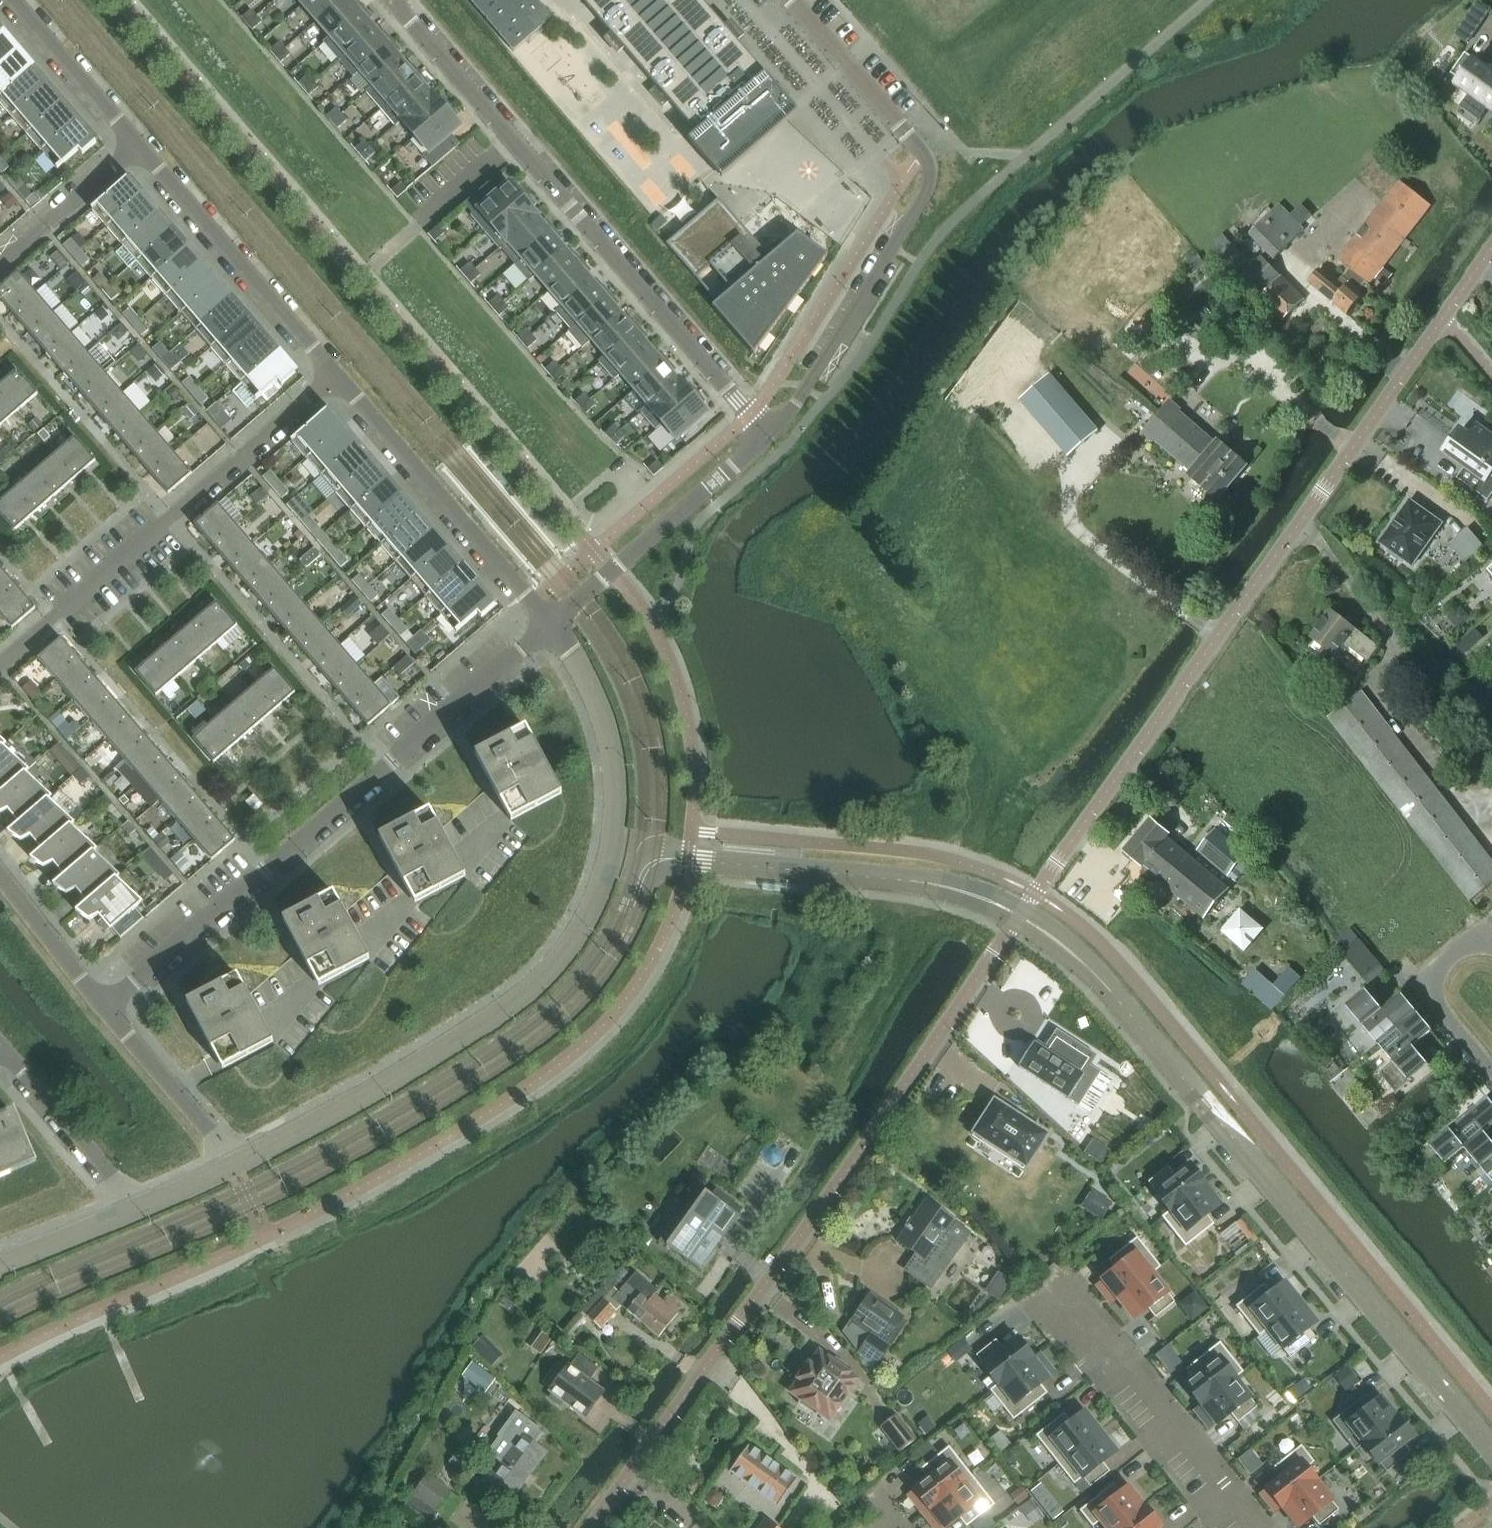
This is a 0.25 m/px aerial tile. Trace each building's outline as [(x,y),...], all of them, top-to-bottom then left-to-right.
[(342,0),(309,0),(302,6),(316,22),(342,0)] [(364,9),(356,0),(353,3),(350,0),(342,0),(316,22),(330,37),(323,43),(324,44),(364,9)] [(552,19),(535,0),(469,0),(514,52),(552,19)] [(611,34),(604,40),(617,56),(624,50),(656,87),(649,92),(663,108),(669,102),(687,122),(696,133),(688,141),(722,179),(789,121),(796,115),(798,113),(791,106),(738,43),(744,37),(731,22),(724,28),(700,0),(581,0),(611,34)] [(338,60),(375,29),(368,21),(372,18),(364,9),(324,44),(338,60)] [(242,18),(247,25),(257,16),(252,10),(243,18),(242,18)] [(257,16),(247,25),(253,31),(254,30),(253,30),(262,22),(257,16)] [(353,77),(393,42),(385,33),(381,36),(375,29),(338,60),(353,77)] [(17,51),(3,35),(6,33),(6,32),(0,37),(0,66),(17,51)] [(367,93),(403,62),(397,54),(400,51),(393,42),(353,77),(353,78),(360,72),(372,87),(366,92),(367,93)] [(270,50),(270,51),(275,57),(285,49),(280,43),(271,51),(270,50)] [(36,66),(35,66),(32,68),(18,52),(21,50),(20,49),(0,66),(0,97),(36,66)] [(285,49),(275,57),(279,61),(281,64),(282,63),(281,63),(290,55),(285,49)] [(1451,74),(1461,81),(1457,86),(1470,95),(1489,109),(1491,111),(1491,68),(1490,70),(1466,53),(1451,74)] [(381,110),(421,75),(413,66),(410,69),(403,62),(367,93),(381,110)] [(50,84),(50,83),(47,86),(33,70),(36,67),(36,66),(0,97),(0,103),(12,117),(50,84)] [(395,126),(433,93),(432,92),(431,93),(425,87),(429,84),(421,75),(381,110),(395,126)] [(299,83),(298,84),(304,90),(313,82),(308,76),(299,83)] [(313,82),(304,90),(309,96),(310,96),(319,88),(313,82)] [(12,117),(27,134),(62,103),(48,87),(51,84),(50,84),(12,117)] [(414,138),(450,107),(442,98),(439,101),(433,93),(395,126),(396,127),(401,122),(414,138)] [(27,134),(42,151),(77,120),(63,104),(66,102),(65,100),(62,103),(27,134)] [(448,139),(462,127),(454,119),(458,116),(450,107),(414,138),(427,153),(423,157),(433,168),(459,145),(455,148),(448,139)] [(327,116),(327,117),(332,123),(342,115),(337,109),(328,116),(327,116)] [(342,115),(332,123),(338,129),(339,129),(338,129),(347,121),(342,115)] [(83,155),(96,143),(93,139),(96,136),(94,135),(91,137),(78,121),(81,119),(80,118),(42,151),(58,170),(79,151),(83,155)] [(356,149),(355,149),(360,155),(370,147),(365,141),(356,149)] [(370,147),(360,155),(366,162),(367,162),(366,161),(376,153),(370,147)] [(0,158),(0,173),(2,175),(9,168),(0,158)] [(24,186),(14,175),(7,181),(16,192),(24,186)] [(91,209),(107,227),(142,196),(128,180),(131,177),(130,176),(91,209)] [(1399,181),(1337,260),(1350,269),(1366,282),(1369,284),(1431,206),(1399,181)] [(485,233),(527,196),(519,187),(516,190),(509,182),(495,194),(488,185),(491,182),(464,204),(473,214),(471,216),(485,233)] [(398,198),(407,190),(401,183),(392,191),(391,191),(398,198)] [(19,204),(10,193),(1,201),(10,212),(19,204)] [(107,227),(122,244),(157,213),(143,197),(146,195),(145,193),(107,227)] [(32,210),(41,202),(35,194),(26,202),(32,210)] [(499,249),(538,216),(532,208),(535,206),(527,196),(485,233),(499,249)] [(667,244),(666,245),(696,279),(710,267),(731,291),(717,303),(712,307),(753,354),(753,355),(797,297),(828,256),(797,234),(772,255),(770,258),(764,251),(743,227),(719,199),(718,200),(667,244)] [(781,213),(775,204),(770,213),(761,220),(772,226),(778,235),(782,224),(791,216),(781,213)] [(1274,260),(1304,230),(1279,204),(1249,234),(1274,260)] [(129,269),(137,262),(172,231),(158,215),(161,212),(160,211),(157,213),(122,244),(125,248),(117,255),(129,269)] [(514,264),(554,230),(547,221),(543,224),(538,218),(539,217),(538,216),(499,249),(500,250),(501,249),(514,264)] [(436,242),(445,234),(439,227),(429,235),(435,242),(436,242)] [(137,262),(152,279),(186,248),(173,232),(176,229),(175,228),(172,231),(137,262)] [(528,281),(565,249),(559,242),(562,239),(554,230),(514,264),(528,281)] [(1248,261),(1231,244),(1229,246),(1220,237),(1209,249),(1234,274),(1248,261)] [(80,251),(71,240),(63,246),(72,257),(80,251)] [(152,279),(166,296),(201,265),(188,249),(191,246),(189,245),(186,248),(152,279)] [(549,292),(583,263),(575,254),(572,257),(565,249),(528,281),(529,282),(536,276),(549,292)] [(89,261),(80,251),(72,257),(82,268),(89,261)] [(68,265),(57,252),(51,258),(61,270),(68,265)] [(1304,299),(1262,256),(1239,278),(1259,299),(1260,297),(1283,320),(1304,299)] [(166,296),(181,313),(216,282),(202,266),(205,264),(204,262),(166,296)] [(461,271),(460,271),(466,278),(475,269),(470,263),(461,271)] [(557,314),(593,282),(587,275),(590,272),(583,263),(549,292),(562,307),(556,313),(557,314)] [(1383,286),(1392,275),(1384,268),(1375,279),(1383,286)] [(475,269),(466,278),(471,284),(472,284),(472,283),(481,276),(475,269)] [(1320,269),(1308,283),(1347,316),(1364,296),(1359,291),(1366,282),(1350,269),(1342,277),(1337,284),(1320,269)] [(36,292),(18,272),(0,288),(0,299),(12,313),(36,292)] [(77,274),(69,282),(76,290),(85,283),(77,274)] [(109,285),(100,274),(93,281),(102,291),(109,285)] [(181,313),(196,331),(231,300),(217,284),(220,281),(219,280),(181,313)] [(571,330),(611,295),(603,286),(600,289),(593,282),(557,314),(571,330)] [(119,296),(109,285),(102,291),(112,302),(119,296)] [(29,333),(53,313),(36,292),(12,313),(29,333)] [(591,341),(622,315),(615,307),(619,304),(611,295),(571,330),(572,331),(578,325),(591,341)] [(489,303),(488,304),(494,311),(504,302),(498,296),(489,304),(489,303)] [(196,331),(211,348),(246,317),(232,301),(235,298),(234,297),(231,300),(196,331)] [(504,302),(494,311),(500,317),(500,316),(509,308),(504,302)] [(112,318),(103,308),(95,315),(103,325),(112,318)] [(139,320),(130,309),(123,315),(132,326),(139,320)] [(47,353),(71,333),(53,313),(29,333),(47,353)] [(211,348),(226,365),(261,334),(247,318),(250,315),(249,314),(246,317),(211,348)] [(599,363),(639,329),(632,319),(628,323),(622,315),(591,341),(605,357),(599,362),(599,363)] [(148,330),(139,320),(132,326),(141,337),(148,330)] [(1303,333),(1293,321),(1282,331),(1292,343),(1303,333)] [(127,336),(120,328),(112,335),(119,343),(127,336)] [(517,336),(517,337),(522,343),(532,335),(527,329),(518,337),(517,336)] [(613,379),(650,348),(644,341),(647,338),(639,329),(599,363),(613,379)] [(226,365),(241,382),(276,351),(262,335),(265,333),(264,332),(261,334),(226,365)] [(64,374),(88,353),(71,333),(47,353),(64,374)] [(532,335),(522,343),(528,350),(528,349),(537,341),(532,335)] [(169,354),(160,343),(152,350),(162,360),(169,354)] [(137,346),(130,352),(139,362),(146,356),(137,346)] [(634,390),(668,361),(660,352),(656,355),(650,348),(613,379),(614,380),(621,375),(634,390)] [(282,387),(296,375),(292,370),(295,367),(294,366),(291,369),(277,353),(280,350),(279,349),(276,351),(241,382),(257,401),(278,382),(282,387)] [(81,394),(105,373),(88,353),(64,374),(81,394)] [(178,365),(169,354),(162,360),(171,371),(178,365)] [(641,413),(679,380),(678,379),(677,380),(672,373),(675,370),(668,361),(634,390),(647,406),(640,412),(641,413)] [(551,376),(560,368),(555,362),(546,370),(546,369),(545,370),(551,376)] [(154,366),(146,373),(156,383),(164,376),(154,366)] [(556,382),(566,374),(560,368),(551,376),(556,383),(557,382),(556,382)] [(17,371),(0,386),(0,392),(18,412),(38,395),(17,371)] [(99,414),(123,393),(105,373),(81,394),(99,414)] [(1098,431),(1050,374),(1049,374),(1020,400),(1068,457),(1098,431)] [(199,389),(189,378),(182,384),(191,395),(199,389)] [(655,429),(697,393),(689,384),(686,387),(679,380),(641,413),(655,429)] [(179,399),(181,393),(177,388),(171,389),(169,395),(174,400),(179,399)] [(208,400),(199,389),(191,395),(201,406),(208,400)] [(0,392),(0,427),(18,412),(0,392)] [(116,434),(140,413),(123,393),(99,414),(116,434)] [(676,441),(708,413),(701,405),(705,402),(697,393),(655,429),(656,430),(662,425),(676,441)] [(580,408),(590,400),(584,394),(575,402),(580,408)] [(586,414),(595,406),(590,400),(580,408),(586,415),(587,414),(586,414)] [(1215,443),(1179,412),(1181,410),(1170,401),(1157,416),(1233,482),(1247,465),(1218,440),(1215,443)] [(189,418),(197,411),(192,404),(183,412),(189,418)] [(223,417),(214,406),(206,412),(216,423),(223,417)] [(307,459),(345,426),(344,425),(341,428),(328,412),(331,409),(330,408),(291,441),(307,459)] [(133,454),(157,434),(140,413),(116,434),(133,454)] [(1233,482),(1157,416),(1142,433),(1153,442),(1154,440),(1191,471),(1188,475),(1217,500),(1233,482)] [(43,426),(37,418),(29,425),(35,433),(43,426)] [(611,441),(620,431),(614,425),(606,434),(605,434),(611,441)] [(208,426),(198,434),(204,442),(214,434),(208,426)] [(357,446),(360,444),(359,442),(356,445),(343,429),(346,426),(345,426),(307,459),(321,476),(357,446)] [(1491,474),(1491,436),(1477,426),(1470,435),(1460,429),(1444,451),(1465,466),(1456,478),(1488,500),(1491,494),(1491,476),(1491,475),(1491,474)] [(51,438),(44,430),(38,435),(45,443),(51,438)] [(617,445),(625,436),(626,436),(620,431),(611,441),(617,446),(618,446),(617,445)] [(151,474),(175,454),(157,434),(133,454),(151,474)] [(96,461),(75,437),(55,455),(75,479),(96,461)] [(6,460),(16,451),(10,445),(0,453),(6,460)] [(336,493),(375,460),(374,460),(371,462),(357,446),(321,476),(336,493)] [(175,454),(151,474),(168,495),(192,474),(191,473),(199,466),(185,450),(182,447),(175,454)] [(75,479),(55,455),(34,473),(55,496),(75,479)] [(351,511),(390,478),(389,477),(386,479),(372,464),(375,461),(375,460),(336,493),(351,511)] [(654,476),(664,468),(658,461),(649,469),(648,469),(654,476)] [(281,481),(271,471),(263,478),(272,489),(281,481)] [(55,496),(34,473),(14,490),(34,514),(55,496)] [(0,474),(0,489),(1,490),(9,483),(0,474)] [(366,528),(405,495),(404,494),(401,497),(387,481),(390,478),(351,511),(366,528)] [(243,482),(235,490),(240,496),(251,487),(245,481),(243,482)] [(290,492),(281,481),(272,489),(281,499),(290,492)] [(260,489),(251,497),(258,505),(267,497),(260,489)] [(14,490),(0,502),(0,515),(14,532),(34,514),(14,490)] [(381,545),(419,512),(419,511),(416,514),(402,498),(405,495),(366,528),(381,545)] [(218,504),(194,525),(212,545),(235,524),(243,518),(240,514),(229,502),(226,497),(218,504)] [(1412,566),(1442,523),(1409,500),(1379,542),(1388,548),(1389,552),(1400,560),(1403,560),(1412,566)] [(310,516),(301,505),(293,512),(302,523),(310,516)] [(396,562),(434,529),(431,531),(417,515),(420,513),(419,512),(381,545),(396,562)] [(319,527),(310,516),(302,523),(311,534),(319,527)] [(229,565),(253,544),(235,524),(212,545),(229,565)] [(1483,547),(1467,528),(1449,544),(1465,562),(1483,547)] [(411,580),(447,550),(450,547),(449,546),(446,549),(432,533),(435,530),(434,529),(396,562),(411,580)] [(340,550),(331,540),(322,547),(332,558),(340,550)] [(246,585),(270,565),(253,544),(229,565),(246,585)] [(321,555),(315,547),(306,555),(312,563),(321,555)] [(349,561),(340,550),(332,558),(341,568),(349,561)] [(426,597),(462,567),(465,564),(464,563),(461,566),(447,550),(411,580),(426,597)] [(264,605),(288,585),(270,565),(246,585),(264,605)] [(476,584),(480,582),(478,580),(475,583),(462,567),(426,597),(441,614),(476,584)] [(19,588),(1,568),(0,569),(0,604),(19,588)] [(370,585),(361,574),(352,582),(361,592),(370,585)] [(492,609),(495,606),(491,602),(494,599),(493,598),(490,600),(476,584),(441,614),(456,633),(472,619),(479,628),(496,613),(492,609)] [(281,626),(305,605),(288,585),(264,605),(281,626)] [(379,596),(370,585),(361,592),(371,603),(379,596)] [(36,609),(19,588),(0,604),(0,615),(12,629),(36,609)] [(356,596),(341,609),(348,618),(363,604),(358,598),(356,596)] [(238,626),(217,602),(196,620),(217,644),(238,626)] [(298,646),(322,625),(305,605),(281,626),(298,646)] [(399,619),(390,609),(382,616),(391,627),(399,619)] [(1379,647),(1331,610),(1320,624),(1324,628),(1314,641),(1334,657),(1346,641),(1369,660),(1379,647)] [(409,630),(399,619),(391,627),(400,637),(409,630)] [(217,644),(196,620),(176,637),(197,661),(217,644)] [(316,666),(340,645),(322,625),(298,646),(316,666)] [(383,632),(369,645),(373,650),(388,637),(383,632)] [(400,647),(391,636),(384,642),(393,653),(400,647)] [(197,661),(176,637),(156,655),(176,679),(197,661)] [(424,648),(414,637),(406,644),(415,655),(424,648)] [(340,645),(316,666),(333,686),(357,665),(365,659),(361,654),(351,641),(348,638),(340,645)] [(55,679),(79,659),(62,639),(38,659),(55,679)] [(408,656),(403,650),(395,657),(400,663),(408,656)] [(176,679),(156,655),(135,672),(156,696),(176,679)] [(400,663),(394,668),(401,676),(415,663),(408,656),(400,663)] [(73,700),(97,679),(79,659),(55,679),(73,700)] [(350,706),(374,686),(357,665),(333,686),(350,706)] [(295,693),(275,669),(254,687),(275,711),(295,693)] [(42,690),(31,678),(22,686),(33,698),(42,690)] [(90,720),(114,699),(97,679),(73,700),(90,720)] [(374,686),(350,706),(368,726),(392,706),(400,699),(396,695),(385,682),(382,679),(374,686)] [(275,711),(254,687),(234,704),(254,728),(275,711)] [(1360,692),(1328,716),(1470,900),(1491,883),(1491,862),(1360,692)] [(107,740),(131,719),(114,699),(90,720),(107,740)] [(254,728),(234,704),(213,722),(234,746),(254,728)] [(49,720),(56,714),(51,708),(44,714),(49,720)] [(125,760),(149,739),(131,719),(107,740),(125,760)] [(234,746),(213,722),(193,739),(214,763),(234,746)] [(562,794),(549,772),(526,727),(475,754),(511,821),(562,794)] [(142,780),(166,760),(149,739),(125,760),(142,780)] [(0,748),(0,794),(26,773),(29,770),(29,769),(36,763),(11,740),(7,743),(6,743),(0,748)] [(81,768),(60,743),(52,749),(73,774),(81,768)] [(159,800),(183,780),(166,760),(142,780),(159,800)] [(91,778),(83,769),(73,777),(82,786),(91,778)] [(52,796),(26,773),(0,794),(0,814),(8,810),(19,823),(49,799),(52,796)] [(112,773),(103,780),(109,788),(118,780),(112,773)] [(177,821),(201,800),(183,780),(159,800),(177,821)] [(113,804),(105,795),(99,801),(107,810),(113,804)] [(130,802),(125,795),(119,800),(124,806),(130,802)] [(264,806),(254,795),(245,803),(255,814),(264,806)] [(71,825),(75,822),(49,799),(19,823),(8,832),(21,841),(31,837),(42,850),(71,825)] [(194,841),(218,820),(201,800),(177,821),(194,841)] [(457,862),(441,830),(430,810),(379,837),(412,899),(415,904),(466,877),(457,862)] [(1229,889),(1167,837),(1170,834),(1151,818),(1123,850),(1205,918),(1229,889)] [(212,861),(236,840),(218,820),(194,841),(212,861)] [(136,830),(128,822),(128,821),(122,827),(129,836),(136,830)] [(159,834),(150,823),(144,829),(153,839),(159,834)] [(94,852),(98,849),(71,825),(42,850),(31,859),(44,868),(53,863),(64,876),(94,852)] [(1246,854),(1216,829),(1197,851),(1228,877),(1246,854)] [(171,843),(163,833),(154,841),(162,851),(171,843)] [(175,873),(151,847),(144,854),(167,879),(175,873)] [(117,878),(120,875),(94,852),(64,876),(53,885),(66,894),(76,889),(87,902),(117,878)] [(187,861),(181,854),(174,860),(180,867),(187,861)] [(111,930),(143,902),(117,878),(87,902),(76,911),(89,920),(99,916),(111,930)] [(361,944),(345,913),(334,893),(283,920),(312,974),(312,973),(317,983),(319,987),(369,960),(361,944)] [(1262,930),(1239,911),(1223,929),(1246,949),(1262,930)] [(1349,930),(1334,942),(1372,987),(1387,975),(1349,930)] [(1273,1009),(1301,981),(1287,969),(1281,976),(1283,978),(1277,985),(1257,968),(1243,983),(1273,1009)] [(268,1033),(249,996),(237,976),(187,1002),(216,1056),(219,1063),(223,1070),(273,1043),(268,1033)] [(1378,1044),(1417,1011),(1401,993),(1390,1002),(1389,1001),(1381,1008),(1365,990),(1346,1006),(1378,1044)] [(1414,1047),(1422,1040),(1422,1039),(1432,1030),(1417,1011),(1378,1044),(1410,1082),(1430,1065),(1414,1047)] [(1033,1043),(1018,1067),(1068,1099),(1079,1106),(1100,1073),(1090,1066),(1097,1056),(1057,1030),(1043,1050),(1033,1043)] [(1491,1126),(1491,1102),(1488,1097),(1476,1106),(1475,1105),(1469,1111),(1470,1112),(1430,1145),(1446,1164),(1465,1148),(1485,1132),(1491,1126)] [(1045,1135),(995,1103),(986,1117),(976,1133),(1026,1165),(1045,1135)] [(34,1163),(12,1111),(0,1116),(0,1177),(34,1163)] [(1485,1132),(1465,1148),(1491,1181),(1491,1140),(1485,1132)] [(1170,1211),(1205,1185),(1189,1165),(1175,1176),(1168,1167),(1148,1182),(1156,1191),(1155,1192),(1170,1211)] [(1214,1225),(1206,1215),(1220,1204),(1205,1185),(1170,1211),(1162,1217),(1186,1247),(1214,1225)] [(701,1269),(739,1216),(705,1191),(692,1210),(685,1205),(661,1239),(667,1244),(667,1245),(701,1269)] [(959,1245),(969,1231),(953,1221),(954,1220),(926,1201),(913,1220),(914,1220),(909,1227),(907,1225),(905,1228),(906,1229),(897,1241),(916,1254),(905,1269),(931,1286),(951,1257),(953,1259),(961,1247),(959,1245)] [(1118,1300),(1153,1273),(1161,1267),(1137,1238),(1109,1260),(1116,1269),(1103,1280),(1104,1281),(1097,1286),(1106,1297),(1112,1292),(1118,1300)] [(572,1270),(561,1261),(556,1267),(566,1276),(572,1270)] [(617,1312),(604,1299),(628,1273),(622,1268),(579,1314),(564,1332),(570,1337),(588,1317),(601,1329),(617,1312)] [(1174,1302),(1167,1293),(1168,1292),(1153,1273),(1118,1300),(1134,1319),(1148,1308),(1155,1318),(1174,1302)] [(678,1306),(669,1298),(664,1304),(654,1296),(657,1292),(634,1274),(613,1300),(659,1338),(677,1315),(674,1312),(678,1306)] [(1267,1330),(1301,1303),(1285,1283),(1271,1294),(1264,1285),(1236,1307),(1259,1336),(1267,1330)] [(885,1344),(903,1317),(870,1295),(843,1333),(859,1353),(877,1366),(890,1347),(885,1344)] [(1302,1333),(1316,1322),(1301,1303),(1267,1330),(1282,1349),(1283,1349),(1290,1358),(1309,1343),(1302,1333)] [(537,1330),(531,1337),(541,1347),(548,1340),(537,1330)] [(484,1336),(472,1348),(491,1367),(503,1356),(484,1336)] [(998,1384),(1033,1358),(1017,1338),(1003,1349),(996,1340),(976,1356),(984,1365),(983,1365),(998,1384)] [(1236,1378),(1243,1372),(1220,1343),(1192,1365),(1199,1374),(1185,1385),(1201,1405),(1236,1378)] [(829,1420),(858,1380),(844,1370),(847,1366),(836,1358),(833,1362),(819,1352),(811,1364),(809,1362),(797,1380),(799,1381),(790,1393),(801,1400),(798,1404),(816,1417),(819,1413),(829,1420)] [(603,1393),(589,1382),(599,1369),(579,1355),(570,1368),(568,1367),(550,1391),(553,1393),(549,1398),(561,1407),(565,1401),(586,1417),(603,1393)] [(1047,1393),(1040,1384),(1048,1378),(1048,1377),(1054,1372),(1045,1360),(1039,1366),(1033,1358),(998,1384),(990,1391),(1013,1420),(1047,1393)] [(473,1363),(463,1377),(485,1393),(496,1379),(473,1363)] [(1250,1397),(1236,1378),(1201,1405),(1207,1412),(1200,1417),(1209,1429),(1216,1423),(1216,1424),(1230,1413),(1238,1422),(1257,1407),(1250,1398),(1250,1397)] [(1363,1444),(1397,1417),(1382,1398),(1368,1409),(1360,1399),(1341,1415),(1348,1424),(1347,1425),(1363,1444)] [(1059,1465),(1101,1432),(1085,1412),(1071,1423),(1064,1414),(1036,1436),(1059,1465)] [(917,1439),(898,1414),(880,1426),(900,1452),(917,1439)] [(1399,1448),(1413,1437),(1397,1417),(1363,1444),(1378,1464),(1379,1463),(1386,1473),(1406,1457),(1399,1448)] [(1102,1462),(1116,1451),(1101,1432),(1059,1465),(1074,1484),(1083,1477),(1090,1487),(1110,1471),(1102,1462)] [(515,1494),(546,1452),(521,1433),(511,1446),(504,1441),(493,1454),(501,1460),(490,1475),(515,1494)] [(796,1480),(750,1447),(750,1446),(749,1445),(730,1472),(731,1473),(732,1472),(778,1505),(777,1506),(778,1507),(797,1480),(796,1480)] [(1316,1481),(1306,1468),(1314,1462),(1301,1446),(1273,1468),(1280,1477),(1267,1488),(1282,1508),(1316,1481)] [(973,1477),(949,1447),(921,1469),(928,1478),(914,1489),(915,1490),(908,1495),(917,1507),(924,1501),(931,1510),(973,1477)] [(1010,1451),(1003,1456),(1011,1467),(1018,1461),(1010,1451)] [(435,1511),(450,1491),(428,1475),(414,1495),(435,1511)] [(995,1505),(973,1477),(931,1510),(936,1516),(929,1522),(934,1527),(944,1527),(945,1527),(946,1527),(959,1518),(967,1527),(995,1505)] [(1331,1501),(1332,1501),(1316,1481),(1282,1508),(1298,1527),(1312,1516),(1319,1526),(1338,1510),(1331,1501)] [(1020,1487),(1010,1495),(1018,1505),(1028,1498),(1020,1487)] [(1145,1507),(1129,1487),(1115,1498),(1108,1488),(1080,1511),(1093,1527),(1100,1521),(1106,1527),(1118,1527),(1145,1507)] [(1030,1499),(1019,1507),(1033,1525),(1043,1517),(1030,1499)] [(1160,1526),(1145,1507),(1118,1527),(1158,1527),(1160,1526)]
